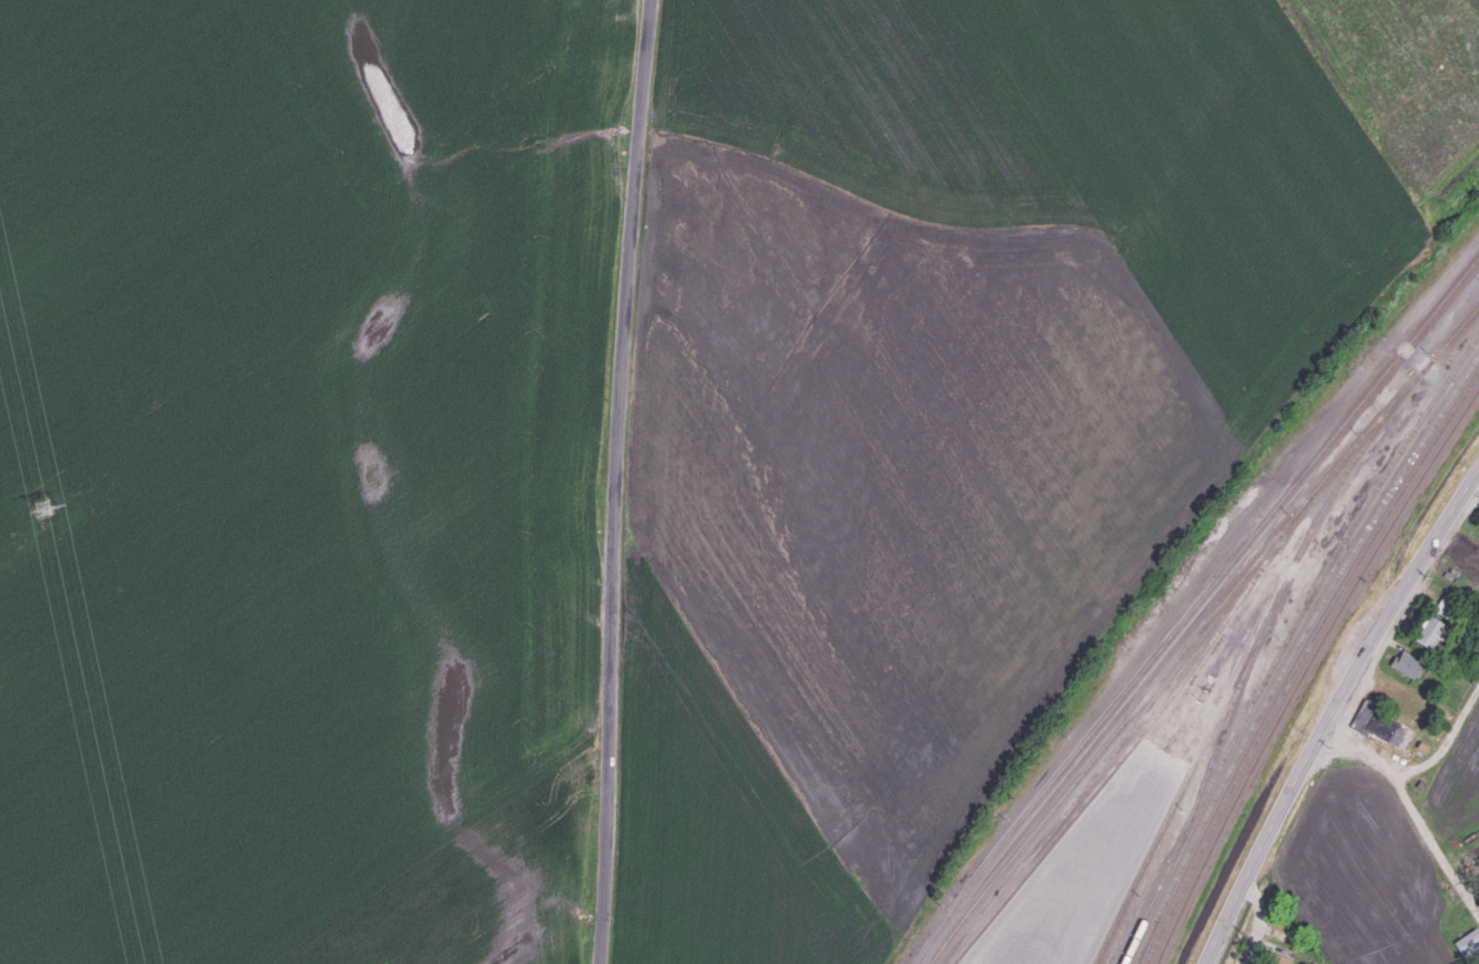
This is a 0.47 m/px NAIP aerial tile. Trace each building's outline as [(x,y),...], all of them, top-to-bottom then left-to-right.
[(1478,570),(1478,547),(1469,542),(1460,561),(1478,570)] [(1434,610),(1447,617),(1456,602),(1443,595),(1434,610)] [(1436,649),(1446,623),(1426,615),(1415,642),(1436,649)] [(1391,666),(1415,679),(1423,663),(1399,650),(1391,666)] [(1352,727),(1404,750),(1414,727),(1362,704),(1352,727)] [(1465,960),(1478,950),(1478,933),(1475,927),(1453,942),(1465,960)] [(1292,959),(1270,951),(1266,963),(1290,963),(1292,959)]
